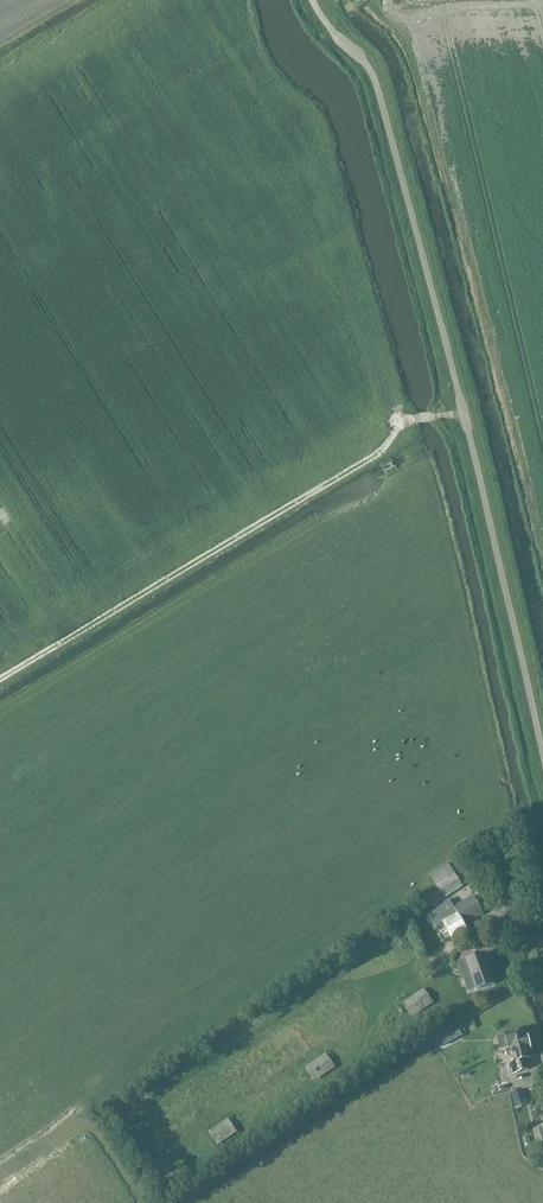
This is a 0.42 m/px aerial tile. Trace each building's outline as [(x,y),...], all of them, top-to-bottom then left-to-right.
[(430,874),(437,886),(444,898),(463,886),(455,875),(448,863),(430,874)] [(463,926),(483,915),(473,896),(453,907),(449,900),(448,901),(442,907),(428,914),(436,929),(443,925),(451,939),(466,931),(463,926)] [(476,991),(494,985),(484,955),(466,962),(476,991)] [(413,1017),(433,1004),(424,990),(404,1003),(413,1017)] [(511,1062),(514,1073),(528,1070),(525,1060),(529,1058),(527,1051),(531,1050),(527,1035),(524,1036),(522,1029),(505,1033),(505,1036),(501,1037),(499,1040),(499,1045),(503,1047),(508,1046),(508,1048),(511,1047),(514,1061),(511,1062)] [(458,1030),(439,1040),(443,1046),(461,1036),(458,1030)] [(307,1068),(316,1083),(336,1071),(327,1056),(307,1068)] [(521,1088),(511,1091),(514,1098),(523,1095),(521,1088)] [(207,1133),(217,1148),(237,1135),(227,1120),(207,1133)] [(542,1157),(542,1127),(533,1129),(539,1158),(542,1157)]
